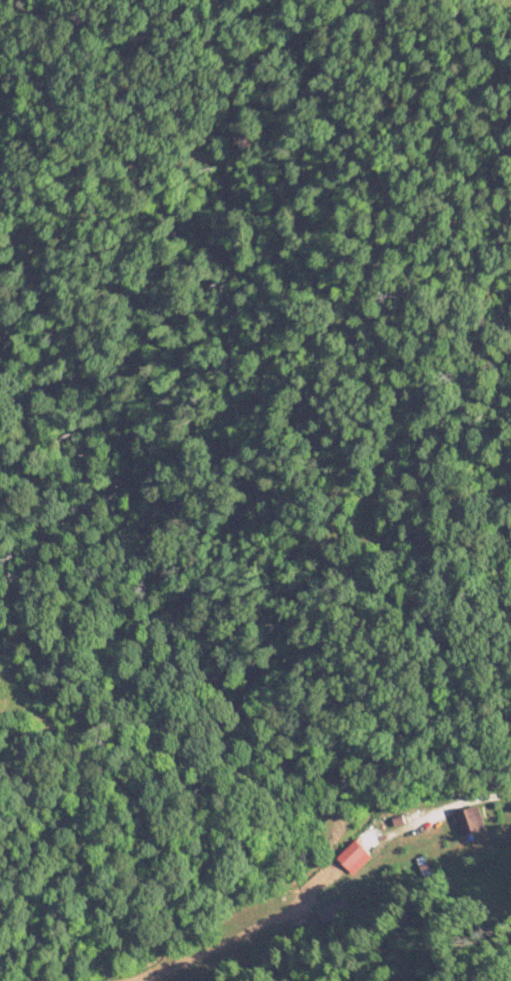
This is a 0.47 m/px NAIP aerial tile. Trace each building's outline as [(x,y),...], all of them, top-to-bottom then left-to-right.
[(455,812),(464,837),(486,829),(477,804),(455,812)] [(366,853),(354,841),(336,860),(347,871),(366,853)]
